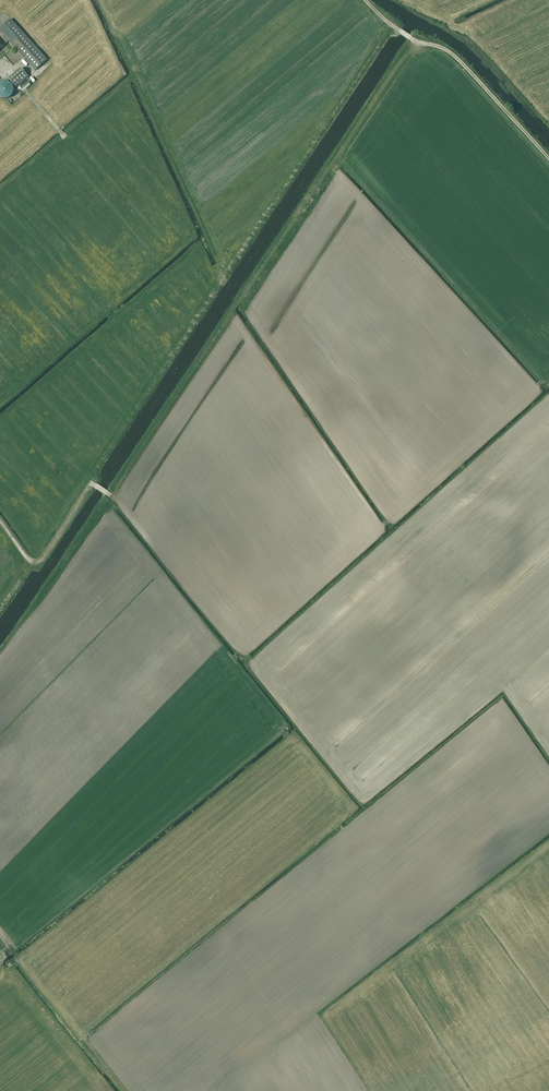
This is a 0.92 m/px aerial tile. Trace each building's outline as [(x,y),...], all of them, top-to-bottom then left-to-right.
[(0,29),(0,49),(4,45),(8,41),(35,70),(47,59),(11,19),(0,29)] [(5,55),(0,59),(6,65),(10,62),(5,55)] [(21,68),(9,79),(16,87),(28,76),(23,71),(21,68)] [(3,81),(2,81),(1,81),(0,82),(0,98),(1,99),(2,99),(3,99),(4,99),(5,99),(6,99),(7,99),(9,98),(10,98),(11,97),(11,96),(12,96),(12,95),(13,94),(13,93),(14,92),(14,91),(14,90),(14,89),(14,88),(13,88),(13,87),(13,86),(12,85),(12,84),(11,84),(11,83),(10,83),(9,82),(8,82),(8,81),(7,81),(6,81),(5,81),(4,81),(3,81)]
